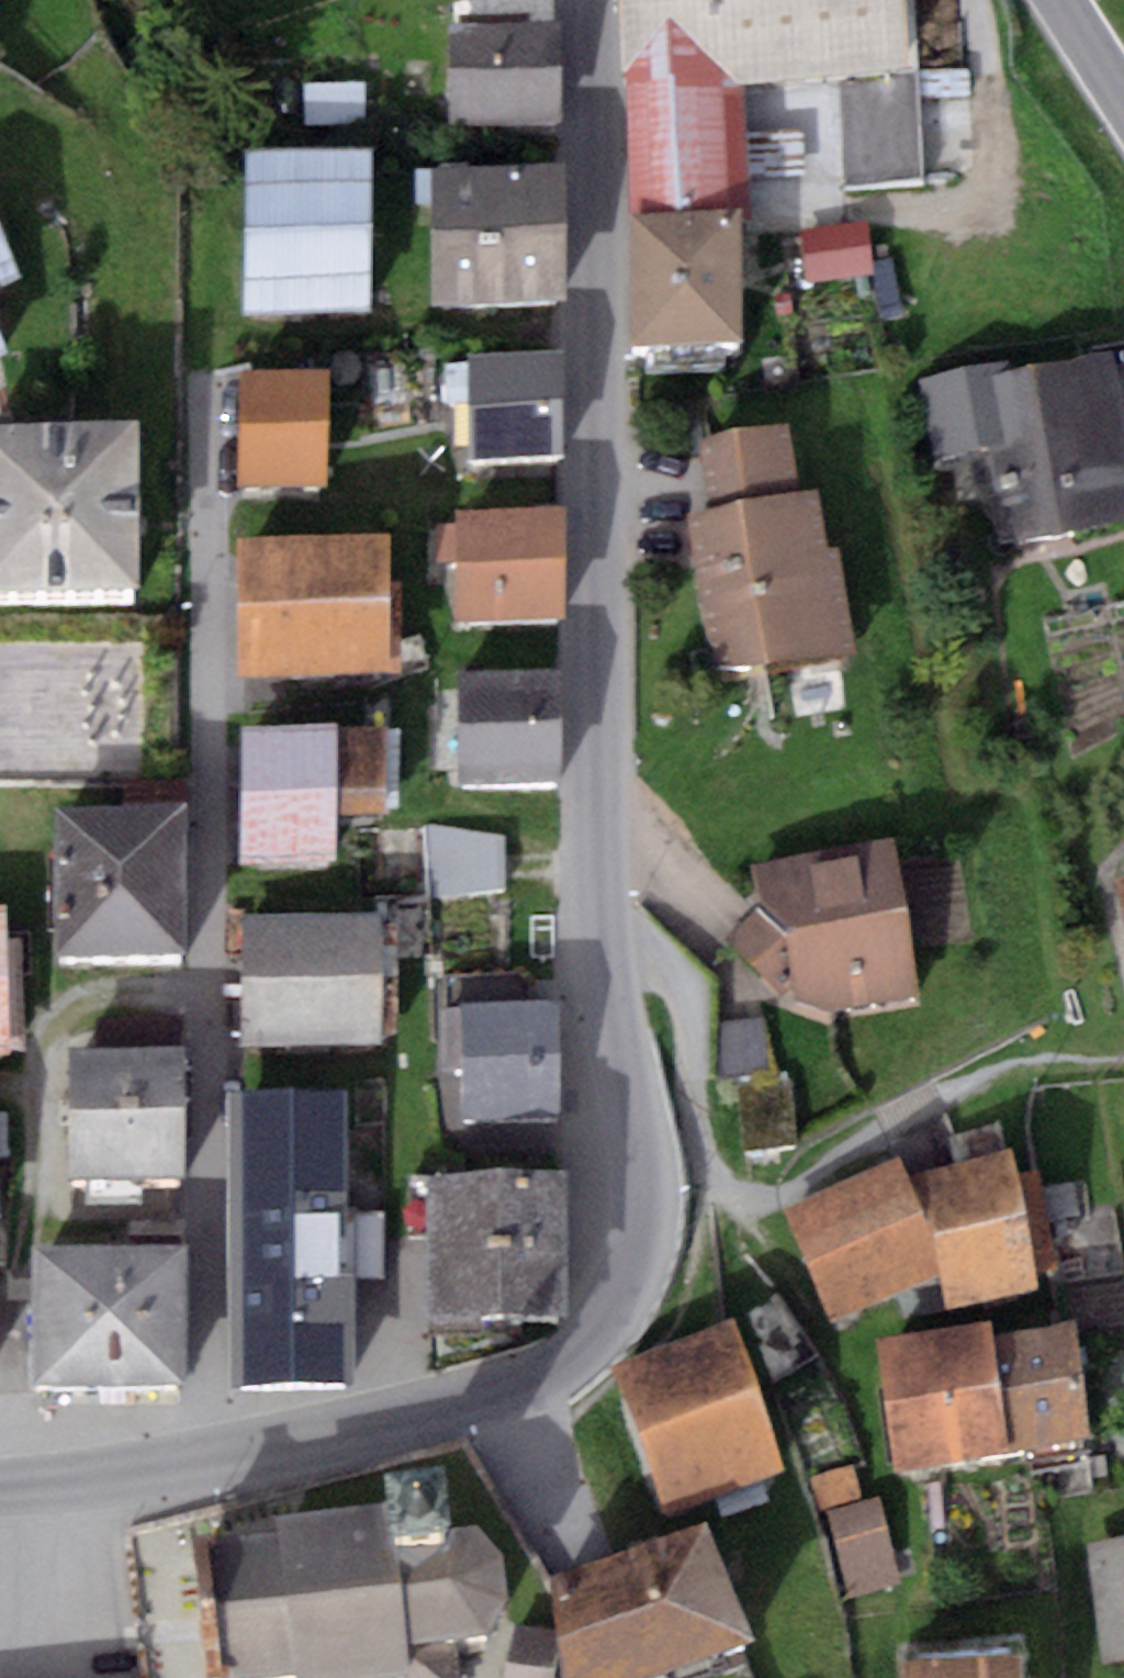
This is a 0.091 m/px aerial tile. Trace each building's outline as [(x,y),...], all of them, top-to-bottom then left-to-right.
[(622,19),(625,111),(629,245),(739,242),(749,241),(745,107),(905,103),(902,0),(628,0),(622,19)] [(561,44),(450,43),(449,138),(560,139),(561,44)] [(372,173),(249,172),(248,330),(370,331),(372,173)] [(567,197),(432,195),(431,330),(566,331),(567,197)] [(866,230),(801,239),(808,290),(873,282),(866,230)] [(739,242),(629,245),(633,377),(743,374),(739,242)] [(18,306),(0,266),(0,314),(18,306)] [(918,390),(932,483),(994,474),(1007,563),(1123,546),(1123,450),(1114,381),(1016,395),(1013,376),(992,379),(918,390)] [(563,378),(468,377),(467,480),(563,481),(563,378)] [(330,401),(241,399),(238,507),(328,509),(330,401)] [(792,446),(698,458),(707,527),(694,528),(713,688),(854,671),(841,568),(827,570),(821,515),(801,518),(792,446)] [(0,463),(0,625),(135,625),(134,462),(0,463)] [(565,533),(459,532),(459,639),(565,640),(565,533)] [(388,560),(236,562),(238,701),(389,699),(388,560)] [(562,691),(458,692),(458,804),(562,804),(562,691)] [(388,749),(242,748),(241,882),(339,883),(339,845),(386,846),(388,749)] [(185,806),(55,807),(56,952),(186,951),(185,806)] [(797,1001),(829,1009),(919,994),(894,840),(749,864),(756,907),(728,939),(783,995),(793,987),(797,1001)] [(505,913),(505,850),(450,850),(449,913),(505,913)] [(1112,881),(1123,918),(1123,877),(1112,881)] [(0,905),(0,1056),(26,1054),(20,937),(7,938),(6,905),(0,905)] [(378,915),(242,918),(245,1042),(381,1039),(378,915)] [(555,999),(438,1003),(440,1072),(461,1072),(462,1119),(558,1116),(555,999)] [(764,1023),(719,1027),(724,1076),(768,1072),(764,1023)] [(186,1048),(68,1049),(70,1176),(188,1175),(186,1048)] [(785,1085),(737,1090),(744,1154),(793,1148),(785,1085)] [(344,1091),(229,1093),(234,1384),(349,1382),(344,1091)] [(1013,1151),(908,1174),(936,1275),(943,1311),(1037,1291),(1033,1272),(1057,1267),(1036,1169),(1017,1174),(1013,1151)] [(898,1153),(785,1207),(833,1319),(936,1275),(908,1174),(898,1153)] [(564,1173),(427,1172),(426,1313),(563,1314),(564,1173)] [(179,1243),(30,1244),(31,1383),(179,1383),(179,1243)] [(990,1319),(874,1338),(896,1468),(1011,1449),(992,1333),(990,1319)] [(1074,1319),(992,1333),(1011,1449),(1093,1436),(1074,1319)] [(734,1332),(616,1375),(665,1508),(783,1464),(734,1332)] [(852,1466),(811,1476),(821,1514),(829,1512),(849,1594),(901,1581),(880,1495),(861,1500),(852,1466)] [(190,1548),(205,1677),(458,1677),(455,1649),(488,1645),(507,1609),(502,1566),(477,1534),(442,1539),(438,1507),(374,1515),(273,1526),(275,1538),(190,1548)] [(546,1575),(562,1677),(636,1677),(752,1639),(704,1520),(546,1575)] [(1084,1545),(1100,1658),(1123,1654),(1123,1539),(1084,1545)] [(514,1621),(503,1677),(550,1677),(554,1653),(547,1627),(514,1621)] [(902,1641),(906,1677),(904,1677),(1027,1677),(1021,1627),(902,1641)]
